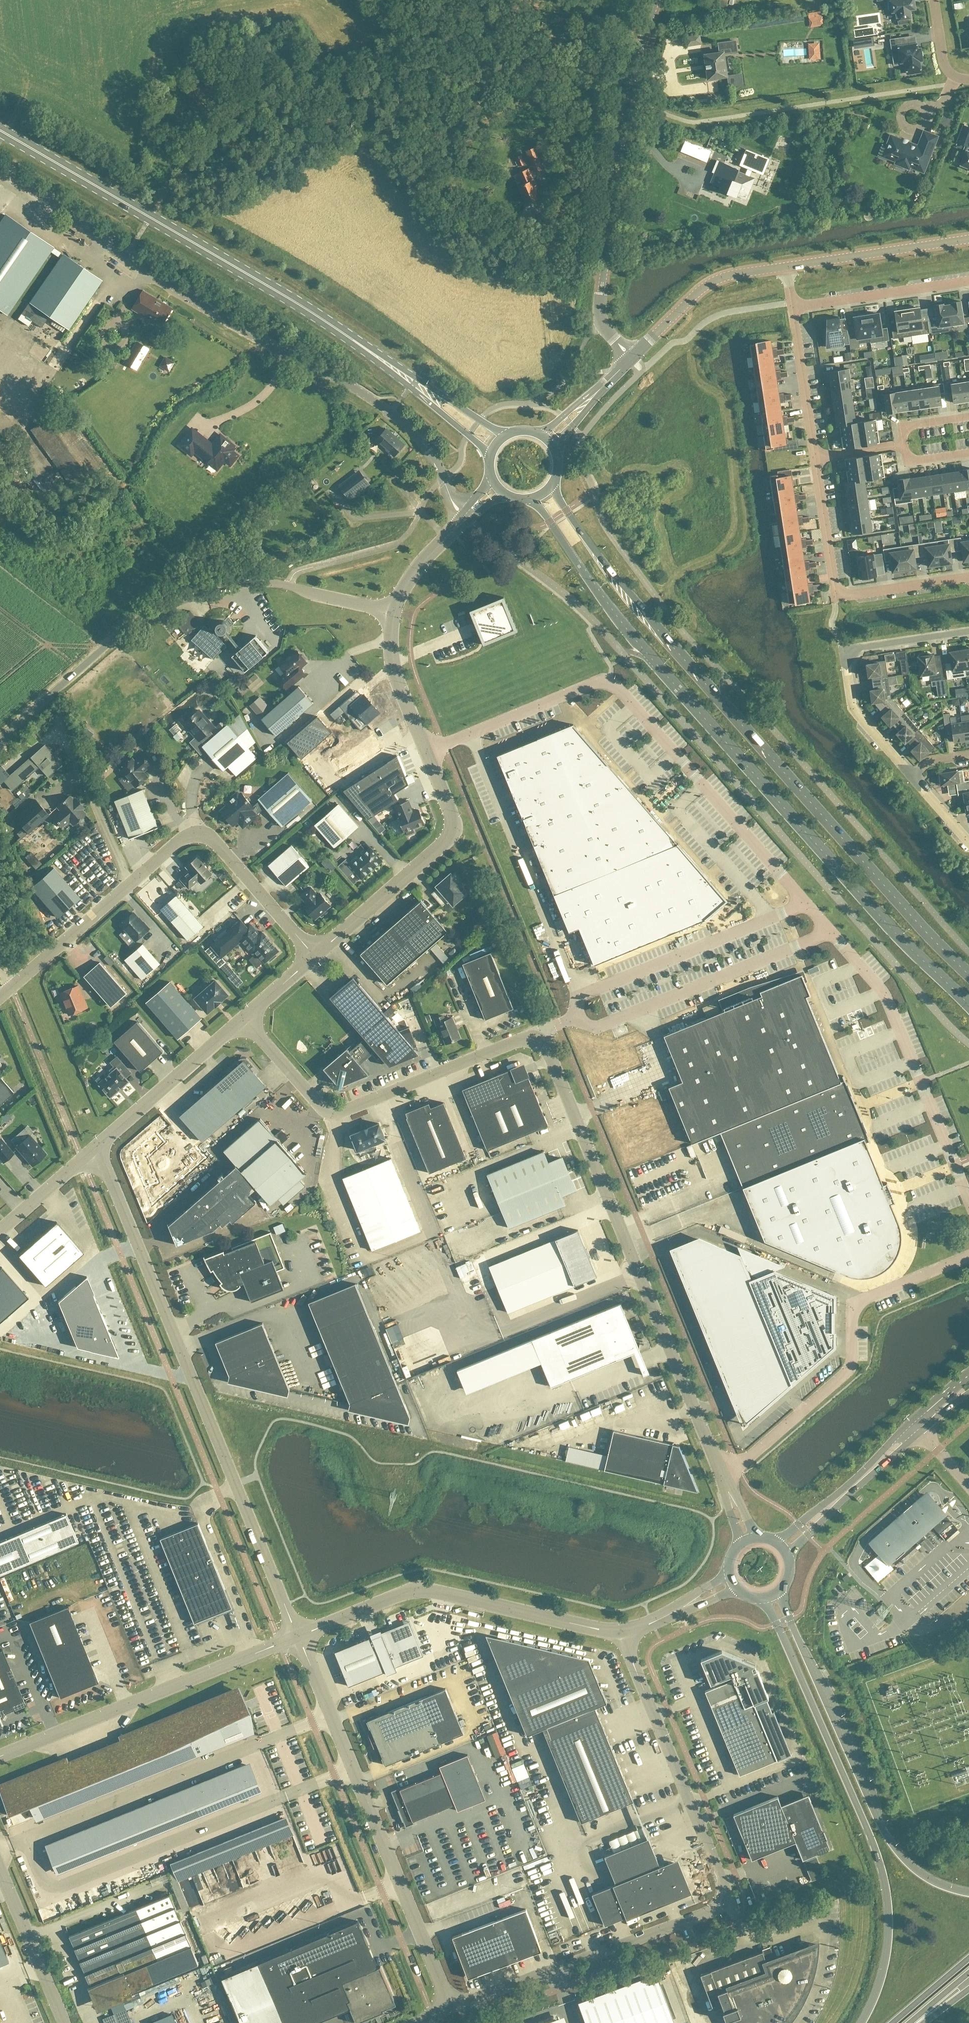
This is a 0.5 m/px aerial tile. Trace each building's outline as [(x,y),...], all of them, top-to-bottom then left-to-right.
[(892,13),(894,13),(895,21),(898,21),(898,25),(908,24),(908,19),(910,19),(909,11),(915,10),(914,4),(913,0),(890,0),(892,13)] [(825,26),(824,13),(810,15),(811,28),(825,26)] [(862,29),(854,31),(855,39),(863,37),(862,29)] [(860,39),(853,40),(854,50),(861,49),(860,39)] [(906,62),(907,75),(920,73),(919,62),(922,61),(920,50),(917,50),(916,45),(904,47),(903,39),(890,41),(892,55),(899,54),(901,63),(906,62)] [(720,53),(704,55),(708,80),(727,77),(724,55),(737,53),(735,42),(718,44),(720,53)] [(822,59),(821,43),(809,43),(810,59),(822,59)] [(186,69),(192,66),(185,55),(179,57),(186,69)] [(942,121),(940,126),(951,130),(955,121),(944,116),(942,121)] [(961,166),(968,169),(968,152),(967,152),(967,151),(968,145),(968,129),(964,127),(965,125),(964,125),(957,144),(958,145),(958,143),(965,145),(962,154),(961,155),(958,164),(961,165),(960,165),(960,166),(961,166)] [(901,141),(891,137),(887,147),(887,148),(887,147),(890,148),(886,158),(897,162),(899,159),(911,164),(910,166),(909,166),(908,167),(909,167),(923,172),(936,138),(924,133),(918,148),(908,144),(907,143),(907,144),(901,142),(902,141),(901,141)] [(702,161),(706,150),(689,143),(684,154),(702,161)] [(539,161),(538,156),(536,150),(535,149),(527,152),(531,164),(539,161)] [(719,192),(727,196),(728,194),(736,197),(737,196),(746,200),(754,179),(749,178),(753,170),(754,170),(763,174),(768,161),(768,160),(746,152),(741,165),(745,166),(745,167),(748,168),(745,176),(737,172),(738,170),(717,162),(713,173),(725,177),(719,192)] [(525,165),(521,156),(516,158),(520,167),(525,165)] [(539,199),(535,190),(537,189),(535,185),(536,185),(535,182),(529,169),(519,173),(524,185),(519,187),(526,205),(539,199)] [(7,315),(53,249),(4,216),(0,222),(0,310),(7,315)] [(69,329),(101,282),(62,255),(29,303),(69,329)] [(172,309),(143,291),(131,310),(161,328),(172,309)] [(948,306),(951,326),(964,324),(960,302),(952,303),(952,305),(948,306)] [(952,332),(951,326),(948,306),(943,307),(943,305),(935,306),(935,308),(937,321),(929,322),(931,335),(952,332)] [(915,307),(907,308),(911,337),(929,335),(927,322),(921,322),(919,308),(915,309),(915,307)] [(891,327),(893,340),(911,337),(907,308),(899,310),(899,311),(895,312),(897,326),(891,327)] [(866,315),(871,344),(889,341),(887,329),(881,330),(879,314),(874,315),(873,314),(866,315)] [(856,333),(848,335),(850,349),(859,348),(859,345),(870,343),(870,344),(871,344),(866,315),(859,316),(859,317),(854,318),(854,322),(856,333)] [(827,320),(826,343),(835,342),(835,347),(842,346),(849,345),(847,332),(841,333),(839,318),(827,320)] [(750,346),(751,357),(771,354),(772,357),(778,356),(777,351),(771,352),(769,342),(756,343),(757,345),(750,346)] [(144,356),(134,350),(125,364),(136,370),(144,356)] [(771,354),(751,357),(753,369),(773,366),(772,357),(771,354)] [(753,369),(755,380),(775,377),(775,380),(781,379),(781,373),(774,374),(773,366),(753,369)] [(831,384),(853,380),(851,380),(849,370),(829,373),(831,384)] [(873,375),(866,376),(867,386),(874,385),(873,375)] [(775,377),(755,380),(757,391),(777,388),(775,380),(775,377)] [(853,380),(831,384),(832,394),(855,391),(853,380)] [(951,383),(954,404),(965,402),(962,381),(951,383)] [(927,386),(930,408),(941,406),(938,385),(927,386)] [(916,388),(919,409),(930,408),(927,386),(916,388)] [(757,391),(758,402),(778,399),(779,402),(785,401),(784,396),(778,397),(777,388),(757,391)] [(905,390),(909,411),(919,409),(916,388),(905,390)] [(895,391),(898,412),(909,411),(905,390),(895,391)] [(855,391),(832,394),(834,405),(852,402),(850,392),(855,391)] [(895,391),(884,393),(887,414),(898,412),(895,391)] [(760,414),(780,411),(779,402),(778,399),(758,402),(760,414)] [(852,402),(834,405),(836,416),(853,413),(852,402)] [(60,408),(30,430),(72,488),(102,466),(60,408)] [(760,414),(762,425),(782,422),(782,425),(788,424),(787,418),(781,419),(780,411),(760,414)] [(853,413),(836,416),(837,427),(839,427),(839,426),(855,424),(855,423),(853,413)] [(859,435),(878,432),(877,428),(876,420),(857,423),(859,435)] [(762,425),(763,436),(783,433),(782,425),(782,422),(762,425)] [(859,435),(857,423),(855,423),(855,424),(839,426),(839,427),(840,434),(841,438),(859,435)] [(217,470),(224,461),(230,466),(237,456),(232,452),(235,448),(220,436),(212,446),(192,429),(179,446),(191,456),(194,452),(217,470)] [(394,457),(404,445),(386,429),(376,441),(394,457)] [(859,435),(861,447),(879,444),(878,436),(878,432),(859,435)] [(774,453),(786,451),(783,433),(763,436),(766,451),(774,450),(774,453)] [(859,435),(841,438),(841,442),(842,442),(843,450),(861,447),(859,435)] [(864,469),(883,466),(882,462),(881,454),(863,457),(864,469)] [(864,469),(863,457),(844,460),(845,468),(846,472),(864,469)] [(884,470),(883,466),(864,469),(866,481),(885,478),(883,470),(884,470)] [(848,483),(863,481),(864,482),(866,481),(864,469),(846,472),(846,476),(847,476),(848,483)] [(769,477),(772,491),(792,488),(789,471),(777,472),(778,475),(769,477)] [(961,471),(962,472),(951,474),(954,494),(965,492),(962,471),(961,471)] [(358,473),(354,476),(344,484),(339,487),(349,500),(353,497),(364,489),(368,485),(358,473)] [(941,475),(943,493),(954,491),(954,494),(951,474),(941,475)] [(943,493),(941,475),(930,477),(933,495),(943,493)] [(922,496),(933,495),(930,477),(919,479),(922,499),(923,499),(922,496)] [(899,492),(893,493),(895,506),(912,503),(912,500),(908,479),(897,481),(899,492)] [(922,499),(919,479),(909,480),(909,479),(908,479),(912,500),(922,499)] [(846,483),(847,494),(865,491),(864,482),(863,481),(848,483),(846,483)] [(772,491),(773,502),(793,500),(793,497),(792,488),(772,491)] [(847,494),(849,504),(869,501),(869,500),(866,501),(865,491),(847,494)] [(793,497),(793,500),(773,502),(775,514),(795,511),(794,502),(800,501),(799,496),(793,497)] [(850,514),(870,511),(869,501),(849,504),(850,514)] [(775,514),(777,525),(797,522),(796,519),(795,511),(775,514)] [(870,511),(850,514),(852,524),(872,521),(870,521),(868,512),(870,511)] [(796,519),(797,522),(777,525),(779,536),(799,533),(797,525),(803,524),(803,519),(796,519)] [(852,524),(854,535),(874,532),(872,521),(852,524)] [(780,548),(800,545),(800,542),(799,533),(779,536),(780,548)] [(956,552),(962,551),(964,562),(968,561),(968,540),(961,541),(960,538),(954,539),(956,552)] [(950,553),(956,552),(954,539),(936,542),(940,566),(951,564),(950,553)] [(782,559),(802,556),(801,547),(807,546),(806,541),(800,542),(800,545),(780,548),(782,559)] [(918,545),(920,557),(927,557),(928,567),(940,566),(936,542),(918,545)] [(237,544),(227,552),(234,560),(244,552),(237,544)] [(901,547),(904,571),(916,569),(914,558),(920,557),(918,545),(901,547)] [(904,571),(901,547),(883,550),(885,563),(891,562),(893,573),(904,571)] [(869,580),(869,578),(876,577),(875,567),(883,566),(881,555),(873,556),(857,558),(860,580),(862,579),(862,581),(869,580)] [(784,570),(804,567),(803,565),(802,556),(782,559),(784,570)] [(785,581),(805,578),(804,570),(810,569),(809,564),(803,565),(804,567),(784,570),(785,581)] [(787,593),(807,590),(807,587),(805,578),(785,581),(787,593)] [(814,591),(813,586),(807,587),(807,590),(787,593),(789,604),(796,603),(796,605),(809,603),(807,592),(814,591)] [(502,601),(472,613),(476,623),(481,635),(485,643),(515,631),(502,601)] [(190,611),(175,622),(185,635),(200,624),(190,611)] [(222,643),(222,637),(225,636),(228,634),(229,631),(230,628),(234,624),(228,617),(225,621),(221,621),(218,621),(215,623),(214,626),(213,629),(207,630),(204,627),(191,641),(191,642),(192,641),(198,646),(199,644),(209,653),(207,654),(213,659),(212,660),(213,661),(226,646),(222,643)] [(245,672),(268,653),(260,643),(261,642),(262,642),(261,641),(259,642),(256,638),(257,638),(256,636),(240,650),(237,652),(232,657),(245,672)] [(288,659),(287,658),(278,665),(286,674),(278,680),(286,690),(305,675),(300,669),(307,663),(306,662),(306,659),(303,656),(300,655),(297,651),(288,659)] [(951,664),(945,665),(947,677),(947,680),(966,677),(962,651),(949,653),(951,661),(951,664)] [(944,680),(941,666),(934,667),(933,655),(931,656),(930,655),(928,654),(926,653),(924,654),(921,655),(919,656),(920,657),(918,658),(920,677),(930,675),(931,682),(944,680)] [(872,680),(888,678),(885,661),(874,663),(874,664),(867,665),(868,677),(872,677),(872,680)] [(909,675),(907,661),(900,662),(902,676),(909,675)] [(259,678),(250,686),(255,692),(265,685),(259,678)] [(872,680),(874,691),(870,691),(872,703),(877,702),(892,700),(891,700),(888,678),(877,680),(872,680)] [(298,688),(261,721),(276,737),(312,704),(313,705),(313,704),(298,687),(298,688)] [(340,707),(331,715),(335,720),(344,712),(360,731),(367,725),(366,724),(379,713),(364,696),(363,697),(355,704),(350,698),(340,707)] [(251,706),(261,718),(270,709),(260,698),(251,706)] [(885,715),(882,717),(890,726),(904,714),(892,700),(872,703),(876,703),(876,705),(885,715)] [(257,759),(249,749),(228,725),(214,737),(210,733),(214,729),(198,711),(188,719),(186,716),(179,722),(183,727),(185,725),(197,738),(191,743),(201,754),(205,751),(223,772),(238,759),(242,763),(233,771),(237,776),(257,759)] [(904,714),(890,726),(893,724),(899,732),(897,734),(905,743),(919,731),(904,714)] [(956,717),(950,718),(949,714),(943,715),(945,732),(952,731),(954,743),(965,741),(962,724),(957,724),(956,717)] [(317,717),(286,743),(301,760),(332,733),(317,717)] [(573,725),(497,756),(569,933),(579,929),(594,966),(705,921),(707,920),(706,919),(713,913),(727,901),(679,846),(679,845),(678,844),(677,844),(573,725)] [(925,755),(926,756),(935,749),(919,731),(905,743),(907,741),(914,748),(911,751),(920,760),(925,755)] [(265,750),(267,755),(277,750),(274,745),(265,750)] [(61,765),(44,746),(22,766),(30,775),(30,774),(29,772),(37,765),(47,777),(61,765)] [(341,772),(344,778),(385,753),(382,747),(376,751),(365,752),(361,754),(355,754),(344,760),(344,752),(343,751),(340,752),(341,755),(344,760),(340,763),(341,772)] [(153,764),(145,754),(135,762),(132,759),(120,769),(121,770),(120,771),(124,777),(125,776),(135,788),(148,778),(142,771),(146,768),(147,769),(153,764)] [(398,819),(404,832),(406,832),(407,835),(414,833),(412,829),(425,824),(419,811),(413,813),(408,801),(400,804),(394,794),(409,785),(400,764),(398,758),(344,792),(368,820),(375,816),(394,803),(396,806),(395,807),(400,819),(398,819)] [(24,780),(16,771),(4,782),(12,791),(24,780)] [(968,787),(968,781),(964,782),(962,771),(940,774),(940,778),(938,779),(939,785),(941,785),(941,786),(956,784),(957,789),(968,787)] [(265,808),(282,828),(312,801),(288,774),(258,800),(259,802),(253,807),(241,794),(239,796),(237,794),(225,804),(227,806),(221,812),(233,826),(238,821),(243,828),(256,816),(265,808)] [(129,839),(129,840),(158,828),(158,827),(158,828),(143,790),(114,802),(129,839)] [(69,821),(73,825),(78,821),(80,820),(80,819),(85,815),(81,810),(83,808),(75,799),(73,801),(69,797),(64,801),(63,801),(62,802),(62,803),(57,807),(61,812),(53,819),(57,822),(56,823),(58,824),(61,828),(69,821)] [(49,816),(35,801),(14,819),(28,834),(49,816)] [(53,803),(47,805),(50,812),(56,809),(53,803)] [(358,827),(339,805),(314,826),(334,848),(358,827)] [(166,828),(174,825),(172,819),(164,822),(166,828)] [(291,846),(268,866),(286,888),(310,867),(291,846)] [(350,866),(350,867),(361,879),(361,880),(362,879),(381,862),(382,862),(381,861),(371,849),(370,848),(370,849),(350,866)] [(31,852),(25,857),(36,869),(42,864),(31,852)] [(203,865),(197,858),(186,867),(190,872),(187,875),(186,875),(180,880),(189,889),(194,884),(198,881),(201,884),(212,875),(207,870),(208,868),(204,863),(203,865)] [(57,918),(79,898),(53,868),(30,888),(57,918)] [(449,900),(453,905),(466,893),(466,894),(467,893),(466,893),(458,884),(461,881),(455,874),(452,876),(451,875),(450,875),(437,887),(438,888),(432,894),(442,906),(449,900)] [(320,894),(317,896),(310,888),(300,897),(307,905),(304,908),(315,920),(319,916),(321,918),(328,913),(326,910),(330,906),(320,894)] [(176,896),(161,910),(188,941),(203,927),(176,896)] [(448,932),(421,901),(360,954),(387,985),(448,932)] [(133,914),(121,925),(136,941),(149,930),(143,922),(142,923),(133,914)] [(278,952),(279,952),(278,951),(263,933),(262,932),(261,933),(258,936),(250,926),(251,925),(250,924),(246,927),(241,921),(211,946),(222,958),(241,941),(244,945),(247,948),(252,954),(255,952),(257,954),(250,960),(256,968),(264,962),(264,963),(265,964),(266,963),(269,960),(270,962),(276,956),(275,955),(278,952)] [(160,964),(143,945),(124,961),(142,980),(160,964)] [(514,1009),(491,953),(462,964),(485,1021),(514,1009)] [(422,965),(424,972),(435,969),(433,961),(422,965)] [(100,963),(85,976),(111,1007),(127,994),(100,963)] [(158,967),(151,972),(155,977),(162,972),(158,967)] [(811,997),(802,975),(751,996),(749,990),(721,1002),(725,1011),(664,1036),(682,1082),(668,1088),(692,1145),(720,1133),(845,1082),(843,1076),(842,1077),(844,1081),(841,1083),(806,998),(810,996),(810,997),(811,997)] [(336,1087),(339,1090),(342,1088),(343,1086),(362,1079),(369,1075),(364,1069),(361,1065),(372,1055),(379,1063),(384,1061),(390,1067),(414,1058),(415,1051),(413,1049),(417,1047),(409,1028),(399,1032),(398,1031),(379,1008),(359,986),(353,978),(345,985),(330,998),(356,1028),(363,1036),(362,1036),(364,1038),(349,1051),(347,1049),(323,1069),(337,1084),(337,1085),(336,1087)] [(215,982),(196,999),(196,998),(195,999),(196,1000),(196,999),(207,1012),(207,1013),(208,1013),(208,1012),(215,1006),(215,1007),(220,1002),(227,996),(228,995),(227,995),(216,982),(215,981),(215,982)] [(201,1019),(170,983),(146,1003),(178,1039),(201,1019)] [(86,1009),(77,987),(61,993),(64,1001),(63,1001),(66,1008),(67,1008),(70,1016),(86,1009)] [(443,1016),(434,1020),(440,1033),(441,1033),(446,1045),(460,1039),(452,1019),(445,1022),(443,1016)] [(137,1022),(114,1042),(140,1072),(163,1052),(137,1022)] [(118,1070),(124,1065),(117,1058),(111,1063),(114,1067),(110,1071),(112,1073),(106,1078),(103,1075),(97,1081),(99,1084),(98,1085),(110,1098),(128,1082),(118,1070)] [(202,1142),(266,1087),(250,1069),(253,1067),(254,1068),(248,1061),(246,1060),(246,1059),(245,1059),(244,1059),(243,1059),(242,1059),(241,1059),(240,1060),(239,1060),(232,1066),(233,1067),(234,1066),(236,1068),(180,1117),(202,1142)] [(646,1067),(630,1073),(633,1082),(649,1075),(646,1067)] [(514,1072),(513,1069),(462,1090),(462,1091),(487,1151),(547,1126),(547,1127),(548,1126),(527,1075),(525,1076),(522,1068),(514,1072)] [(0,1078),(0,1105),(13,1093),(0,1078)] [(720,1133),(743,1189),(824,1156),(868,1138),(845,1082),(720,1133)] [(894,1091),(897,1096),(905,1093),(903,1087),(894,1091)] [(406,1118),(412,1132),(429,1174),(466,1159),(444,1103),(431,1108),(429,1104),(406,1113),(407,1118),(406,1118)] [(307,1173),(295,1160),(260,1120),(224,1152),(236,1166),(168,1226),(177,1246),(213,1231),(221,1225),(223,1227),(230,1221),(233,1223),(256,1203),(249,1195),(256,1189),(270,1205),(307,1173)] [(358,1151),(385,1140),(379,1124),(351,1136),(358,1151)] [(29,1136),(16,1147),(32,1166),(45,1155),(29,1136)] [(898,1223),(891,1205),(894,1203),(895,1204),(887,1183),(886,1183),(886,1184),(883,1185),(866,1143),(869,1142),(869,1143),(870,1143),(868,1138),(824,1156),(743,1189),(765,1241),(843,1275),(846,1276),(851,1277),(856,1278),(861,1279),(867,1278),(872,1277),(877,1275),(881,1273),(886,1270),(890,1267),(893,1263),(896,1258),(898,1254),(900,1249),(901,1243),(901,1238),(901,1233),(900,1228),(898,1223)] [(297,1152),(305,1145),(300,1139),(292,1146),(297,1152)] [(3,1163),(13,1155),(0,1140),(0,1160),(3,1163)] [(487,1175),(498,1202),(509,1229),(564,1206),(565,1206),(561,1196),(574,1190),(561,1159),(548,1164),(543,1152),(542,1152),(487,1175)] [(372,1251),(421,1232),(421,1231),(391,1159),(343,1179),(372,1251)] [(275,1231),(284,1228),(281,1220),(272,1223),(275,1231)] [(56,1223),(18,1256),(45,1287),(83,1253),(56,1223)] [(576,1259),(565,1263),(575,1286),(597,1277),(578,1231),(567,1236),(576,1259)] [(240,1287),(241,1286),(240,1286),(239,1283),(243,1282),(251,1303),(284,1290),(277,1272),(285,1269),(271,1233),(232,1248),(233,1250),(224,1254),(224,1251),(205,1259),(204,1257),(205,1261),(207,1265),(209,1268),(211,1272),(213,1270),(216,1274),(212,1277),(215,1282),(219,1279),(222,1283),(220,1284),(221,1285),(222,1286),(223,1287),(224,1288),(225,1289),(226,1290),(228,1290),(229,1290),(230,1291),(232,1291),(233,1291),(234,1290),(236,1290),(237,1289),(238,1289),(239,1288),(240,1287)] [(567,1236),(556,1240),(565,1263),(576,1259),(567,1236)] [(556,1240),(545,1245),(554,1268),(565,1263),(556,1240)] [(834,1347),(834,1297),(775,1272),(750,1282),(740,1257),(699,1240),(672,1251),(694,1305),(736,1408),(759,1413),(834,1347)] [(545,1245),(533,1249),(543,1272),(554,1268),(545,1245)] [(533,1249),(522,1254),(532,1277),(543,1272),(533,1249)] [(522,1254),(511,1258),(521,1281),(532,1277),(522,1254)] [(511,1258),(500,1263),(510,1286),(521,1281),(511,1258)] [(500,1263),(489,1267),(499,1290),(510,1286),(500,1263)] [(565,1263),(554,1268),(563,1291),(575,1286),(565,1263)] [(28,1298),(1,1268),(0,1269),(0,1322),(28,1298)] [(174,1288),(183,1287),(183,1268),(173,1269),(174,1288)] [(554,1268),(543,1272),(552,1295),(563,1291),(554,1268)] [(543,1272),(532,1277),(541,1300),(552,1295),(543,1272)] [(115,1349),(116,1349),(86,1277),(58,1302),(76,1348),(110,1356),(110,1355),(115,1349)] [(532,1277),(521,1281),(530,1305),(541,1300),(532,1277)] [(521,1281),(510,1286),(519,1309),(530,1305),(521,1281)] [(410,1418),(355,1284),(355,1285),(365,1310),(319,1329),(350,1404),(359,1401),(362,1408),(409,1419),(410,1418)] [(510,1286),(499,1290),(508,1314),(519,1309),(510,1286)] [(620,1316),(625,1314),(621,1304),(532,1340),(539,1360),(551,1388),(617,1361),(615,1355),(633,1348),(620,1316)] [(290,1390),(269,1340),(262,1324),(215,1343),(229,1376),(238,1373),(241,1380),(289,1391),(290,1390)] [(533,1374),(536,1380),(543,1377),(541,1371),(533,1374)] [(698,1492),(679,1446),(678,1446),(613,1431),(604,1471),(697,1492),(698,1492)] [(605,1451),(567,1445),(565,1460),(602,1467),(605,1451)] [(902,1519),(874,1543),(890,1560),(893,1564),(895,1565),(915,1547),(925,1538),(923,1536),(921,1533),(930,1525),(933,1528),(939,1535),(951,1524),(952,1523),(946,1516),(928,1496),(920,1503),(919,1501),(915,1504),(916,1506),(905,1516),(904,1514),(900,1517),(902,1519)] [(0,1542),(0,1575),(78,1543),(66,1515),(0,1542)] [(232,1609),(223,1588),(198,1524),(160,1540),(194,1624),(232,1609)] [(87,1576),(90,1582),(99,1578),(96,1572),(87,1576)] [(29,1623),(59,1699),(98,1683),(68,1607),(29,1623)] [(424,1657),(410,1622),(381,1634),(382,1635),(372,1639),(372,1637),(334,1652),(349,1687),(385,1672),(387,1676),(397,1672),(396,1668),(424,1657)] [(588,1664),(491,1642),(516,1702),(513,1703),(527,1736),(543,1730),(581,1823),(633,1802),(595,1708),(607,1703),(601,1689),(599,1690),(588,1664)] [(25,1706),(2,1650),(0,1651),(0,1716),(25,1706)] [(840,1661),(852,1657),(849,1650),(838,1654),(840,1661)] [(713,1684),(714,1688),(705,1692),(739,1776),(777,1761),(791,1755),(774,1712),(772,1712),(767,1699),(769,1699),(757,1670),(754,1672),(752,1668),(755,1666),(722,1652),(701,1660),(711,1685),(713,1684)] [(152,1664),(143,1667),(147,1680),(156,1677),(152,1664)] [(478,1686),(469,1689),(471,1696),(480,1692),(478,1686)] [(386,1766),(441,1743),(463,1734),(445,1689),(377,1717),(376,1716),(363,1721),(363,1720),(362,1721),(378,1761),(379,1760),(377,1754),(380,1753),(386,1766)] [(241,1704),(242,1704),(238,1693),(120,1740),(120,1742),(69,1763),(68,1761),(0,1788),(11,1815),(31,1807),(36,1818),(252,1731),(241,1704)] [(503,1760),(508,1758),(499,1731),(494,1733),(503,1760)] [(413,1822),(455,1805),(457,1812),(486,1800),(467,1755),(439,1767),(442,1773),(400,1790),(400,1788),(391,1792),(398,1810),(398,1812),(399,1812),(403,1820),(402,1820),(402,1822),(403,1822),(405,1828),(414,1824),(413,1822)] [(651,1755),(638,1760),(640,1766),(653,1762),(651,1755)] [(518,1781),(515,1775),(528,1770),(523,1759),(507,1765),(514,1783),(518,1781)] [(259,1790),(249,1767),(176,1796),(48,1848),(58,1871),(214,1808),(259,1790)] [(531,1777),(520,1778),(521,1790),(533,1788),(531,1777)] [(830,1849),(814,1809),(808,1795),(781,1806),(778,1797),(733,1815),(752,1860),(795,1843),(803,1860),(830,1849)] [(955,1809),(959,1822),(968,1819),(968,1804),(955,1809)] [(176,1878),(295,1839),(288,1816),(169,1856),(176,1878)] [(642,1826),(610,1840),(613,1847),(645,1832),(642,1826)] [(684,1890),(681,1882),(673,1863),(664,1867),(663,1865),(660,1867),(648,1837),(647,1837),(647,1839),(604,1857),(615,1883),(612,1884),(591,1893),(605,1926),(626,1917),(627,1920),(635,1916),(633,1911),(684,1890)] [(311,1862),(319,1861),(318,1854),(310,1855),(311,1862)] [(824,1877),(816,1857),(804,1863),(811,1882),(824,1877)] [(540,1868),(530,1870),(532,1876),(541,1874),(540,1868)] [(197,1872),(191,1875),(198,1892),(204,1889),(197,1872)] [(170,1895),(69,1937),(90,1988),(89,1989),(90,1990),(93,1989),(99,2004),(109,2000),(110,2002),(132,1993),(131,1992),(198,1965),(170,1895)] [(84,1895),(70,1900),(72,1907),(87,1901),(84,1895)] [(440,1902),(430,1905),(432,1912),(442,1908),(440,1902)] [(541,1952),(538,1942),(526,1910),(462,1934),(452,1938),(468,1979),(541,1952)] [(396,2005),(380,1967),(377,1968),(357,1922),(258,1964),(221,1979),(240,2022),(317,2022),(350,2009),(356,2022),(359,2022),(384,2012),(383,2011),(396,2005)] [(9,1962),(0,1941),(0,1966),(9,1962)] [(799,2001),(801,1998),(803,1994),(805,1991),(807,1987),(808,1983),(810,1980),(811,1976),(812,1972),(813,1968),(814,1964),(815,1961),(815,1957),(816,1953),(816,1949),(816,1945),(768,1963),(767,1963),(763,1952),(710,1971),(710,1972),(700,1975),(714,2011),(723,2007),(725,2011),(723,2012),(726,2021),(730,2020),(731,2022),(783,2022),(785,2021),(788,2018),(790,2014),(793,2011),(795,2008),(797,2005),(799,2001)] [(18,1977),(20,1988),(29,1986),(27,1976),(18,1977)] [(581,2010),(584,2020),(586,2022),(671,2022),(674,2022),(670,2012),(662,1991),(659,1981),(649,1985),(581,2010)] [(125,1998),(112,2003),(115,2013),(105,2017),(107,2022),(134,2022),(125,1998)]
